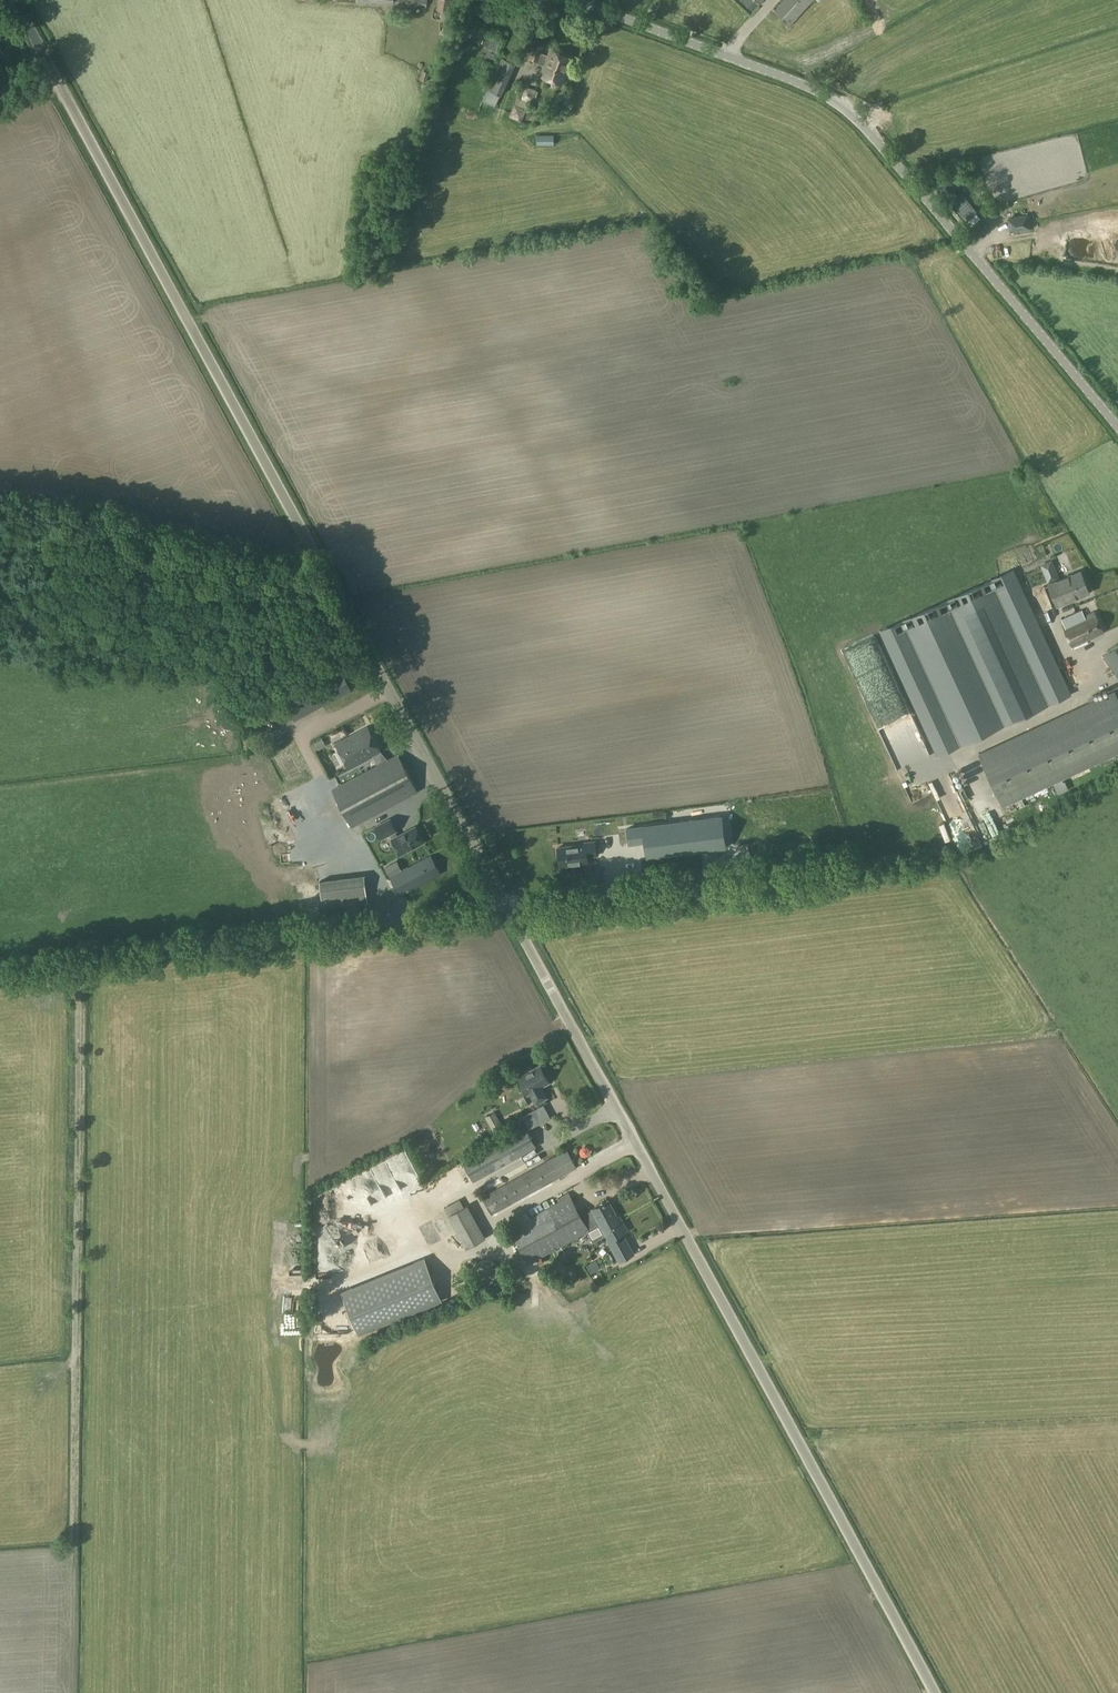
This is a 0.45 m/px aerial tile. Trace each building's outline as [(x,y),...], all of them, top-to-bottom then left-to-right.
[(437,10),(450,13),(452,0),(439,0),(437,10)] [(774,11),(790,26),(814,0),(785,0),(774,11)] [(393,5),(393,12),(416,14),(417,7),(394,5),(393,5)] [(550,50),(548,55),(543,53),(545,47),(534,43),(528,58),(538,61),(537,63),(544,66),(541,76),(563,84),(567,73),(568,74),(573,58),(550,50)] [(488,89),(501,95),(502,96),(516,64),(502,58),(488,89)] [(424,71),(421,80),(427,82),(429,73),(424,71)] [(522,86),(518,98),(533,103),(537,90),(522,86)] [(514,104),(509,117),(522,121),(527,109),(514,104)] [(978,211),(962,193),(951,202),(967,221),(978,211)] [(1028,217),(1008,221),(1011,234),(1030,230),(1028,217)] [(988,582),(881,631),(897,666),(934,747),(937,755),(1070,693),(1014,570),(988,582)] [(1081,571),(1046,585),(1055,606),(1089,592),(1081,571)] [(1082,610),(1061,619),(1066,629),(1086,619),(1082,610)] [(1066,629),(1064,629),(1072,647),(1103,632),(1096,615),(1086,619),(1066,629)] [(1117,626),(1117,619),(1117,616),(1103,622),(1107,631),(1117,626)] [(1104,655),(1117,675),(1117,645),(1104,655)] [(322,706),(351,691),(341,672),(313,688),(322,706)] [(978,755),(1002,812),(1117,756),(1117,700),(1114,691),(978,755)] [(297,699),(285,705),(288,712),(300,706),(297,699)] [(366,728),(335,746),(337,750),(339,749),(350,768),(373,755),(379,764),(386,761),(379,751),(366,728)] [(379,764),(332,789),(352,826),(418,790),(398,754),(386,761),(379,764)] [(999,827),(997,820),(992,821),(990,814),(986,815),(990,829),(999,827)] [(390,818),(375,826),(382,838),(390,834),(393,838),(392,839),(400,854),(424,842),(416,826),(397,836),(395,831),(396,830),(390,818)] [(642,843),(644,858),(723,847),(719,818),(670,825),(670,823),(624,829),(626,845),(642,843)] [(595,841),(557,847),(560,866),(588,862),(587,856),(597,855),(595,841)] [(432,855),(403,870),(391,877),(390,877),(400,895),(442,873),(432,855)] [(391,877),(403,870),(401,866),(389,873),(391,877)] [(365,875),(320,880),(323,906),(368,901),(365,875)] [(527,1073),(519,1077),(528,1094),(530,1093),(536,1103),(547,1097),(541,1087),(549,1082),(540,1066),(532,1070),(531,1068),(526,1071),(527,1073)] [(541,1122),(534,1110),(523,1116),(530,1128),(541,1122)] [(525,1125),(462,1159),(473,1180),(536,1145),(525,1125)] [(567,1150),(482,1196),(492,1214),(577,1167),(567,1150)] [(458,1201),(455,1195),(441,1200),(443,1207),(458,1201)] [(570,1196),(531,1219),(516,1228),(510,1231),(530,1265),(599,1225),(601,1224),(593,1209),(582,1216),(570,1196)] [(593,1209),(601,1224),(599,1225),(604,1234),(606,1233),(609,1240),(608,1240),(619,1262),(633,1254),(625,1239),(620,1241),(617,1236),(628,1230),(622,1220),(620,1222),(609,1200),(593,1209)] [(527,1212),(511,1220),(516,1228),(531,1219),(527,1212)] [(345,1216),(348,1222),(356,1219),(354,1213),(345,1216)] [(466,1247),(485,1237),(478,1224),(459,1234),(466,1247)] [(599,1247),(607,1239),(600,1232),(589,1243),(601,1255),(604,1252),(599,1247)] [(426,1258),(342,1292),(359,1335),(443,1301),(426,1258)] [(562,1259),(553,1264),(560,1277),(569,1272),(562,1259)] [(592,1274),(601,1269),(596,1261),(587,1266),(592,1274)]
